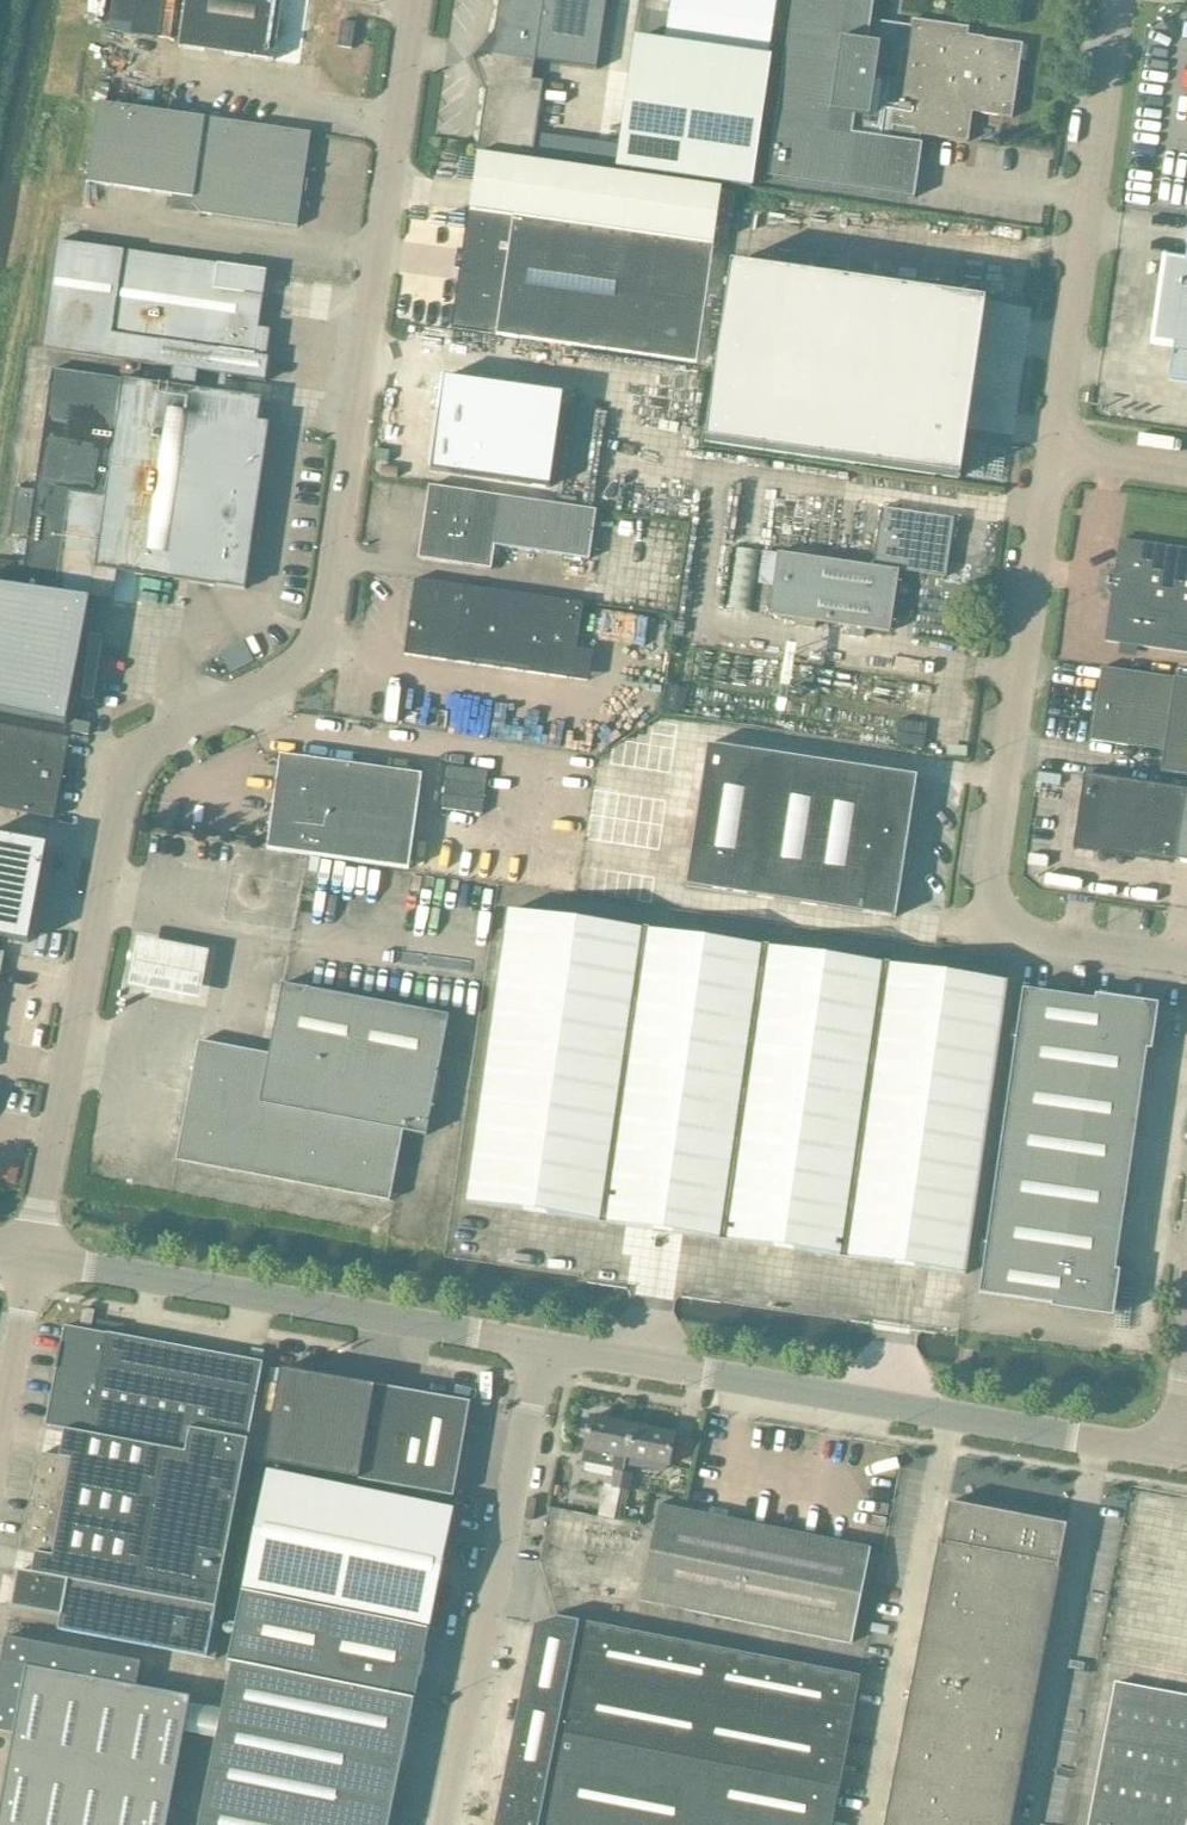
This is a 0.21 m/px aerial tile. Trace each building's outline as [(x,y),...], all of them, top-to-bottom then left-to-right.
[(109,30),(158,38),(163,0),(114,0),(109,30)] [(158,38),(170,39),(176,0),(163,0),(158,38)] [(178,48),(273,61),(299,65),(308,0),(185,0),(178,48)] [(489,56),(476,152),(532,159),(542,83),(531,81),(534,63),(596,71),(605,0),(497,0),(489,56)] [(663,42),(636,38),(617,170),(750,190),(770,58),(767,57),(776,1),(768,0),(669,0),(663,42)] [(1010,120),(1021,46),(965,38),(966,29),(910,21),(907,41),(904,41),(897,39),(888,36),(880,34),(873,31),(867,27),(860,23),(853,19),(846,16),(839,13),(832,11),(824,8),(817,6),(809,5),(802,4),(794,3),(792,2),(767,177),(908,198),(917,136),(966,143),(970,114),(1010,120)] [(351,49),(355,24),(341,22),(338,47),(351,49)] [(297,229),(310,134),(97,104),(86,183),(192,199),(191,204),(199,214),(297,229)] [(469,213),(467,213),(451,331),(696,365),(720,190),(477,156),(469,213)] [(722,191),(718,219),(729,221),(733,192),(722,191)] [(270,331),(259,330),(267,273),(56,242),(41,350),(172,369),(197,373),(266,382),(269,359),(267,358),(270,331)] [(1185,259),(1162,256),(1149,344),(1173,348),(1168,380),(1186,383),(1186,246),(1185,259)] [(729,266),(705,444),(960,481),(984,303),(729,266)] [(66,725),(90,598),(94,569),(117,573),(245,591),(268,425),(258,424),(262,401),(195,391),(197,373),(172,369),(170,388),(123,381),(51,371),(20,588),(0,585),(0,712),(66,725)] [(446,377),(433,470),(551,487),(564,394),(446,377)] [(595,511),(500,497),(428,487),(417,559),(490,570),(493,546),(588,560),(595,511)] [(33,491),(18,489),(11,536),(27,538),(33,491)] [(872,567),(777,553),(772,586),(768,615),(889,632),(898,571),(945,578),(953,519),(881,508),(872,567)] [(26,540),(15,539),(13,553),(24,555),(26,540)] [(1119,540),(1104,642),(1186,654),(1186,550),(1119,540)] [(751,616),(759,553),(735,550),(726,612),(751,616)] [(763,551),(758,584),(772,586),(777,553),(763,551)] [(591,653),(576,650),(582,604),(415,580),(404,655),(587,681),(591,653)] [(1100,667),(1089,740),(1162,751),(1159,773),(1186,777),(1186,680),(1100,667)] [(668,688),(664,707),(683,711),(686,692),(668,688)] [(90,724),(74,721),(72,733),(88,736),(90,724)] [(53,819),(68,740),(0,727),(0,809),(53,819)] [(895,918),(916,777),(706,745),(685,886),(895,918)] [(409,870),(422,776),(281,756),(267,850),(409,870)] [(442,809),(481,814),(487,772),(448,767),(442,809)] [(1038,773),(1036,783),(1059,786),(1061,777),(1038,773)] [(1085,776),(1075,847),(1186,863),(1186,791),(1085,776)] [(29,943),(47,845),(0,836),(0,938),(29,943)] [(1008,984),(645,932),(510,912),(468,1204),(966,1275),(1008,984)] [(138,932),(129,980),(199,993),(208,945),(138,932)] [(426,1136),(449,1016),(282,985),(269,1055),(199,1042),(177,1161),(389,1201),(402,1132),(426,1136)] [(1153,1008),(1022,990),(978,1294),(1109,1313),(1153,1008)] [(83,1309),(80,1326),(91,1328),(94,1311),(83,1309)] [(220,1589),(263,1364),(106,1334),(64,1326),(60,1346),(59,1346),(54,1370),(56,1370),(45,1427),(61,1430),(56,1457),(71,1460),(53,1557),(37,1554),(33,1574),(216,1608),(220,1589)] [(470,1405),(376,1388),(282,1371),(265,1465),(454,1498),(470,1405)] [(628,1460),(634,1428),(592,1419),(585,1451),(583,1451),(581,1463),(614,1470),(623,1472),(625,1472),(628,1460)] [(676,1436),(634,1428),(628,1460),(669,1468),(676,1436)] [(53,1557),(71,1460),(40,1454),(21,1551),(53,1557)] [(614,1470),(610,1486),(620,1488),(623,1472),(614,1470)] [(623,1472),(620,1488),(629,1490),(633,1474),(625,1472),(623,1472)] [(243,1592),(232,1664),(199,1824),(390,1824),(415,1702),(416,1702),(430,1632),(455,1511),(267,1474),(243,1592)] [(610,1486),(604,1518),(613,1520),(620,1488),(610,1486)] [(620,1488),(613,1520),(615,1520),(623,1522),(629,1490),(620,1488)] [(948,1503),(886,1824),(1009,1824),(1066,1526),(948,1503)] [(852,1645),(871,1550),(659,1506),(639,1603),(664,1608),(664,1606),(852,1645)] [(58,1630),(102,1638),(207,1658),(207,1657),(209,1644),(216,1608),(18,1571),(11,1607),(61,1616),(58,1630)] [(518,1724),(839,1787),(860,1678),(559,1620),(537,1627),(518,1724)] [(192,1699),(138,1689),(143,1664),(7,1638),(0,1675),(0,1732),(15,1735),(0,1816),(0,1824),(168,1824),(192,1699)] [(209,1644),(207,1657),(216,1659),(218,1646),(209,1644)] [(1089,1824),(1186,1824),(1186,1700),(1120,1687),(1115,1686),(1089,1824)] [(839,1787),(518,1724),(499,1824),(832,1824),(839,1787)]
